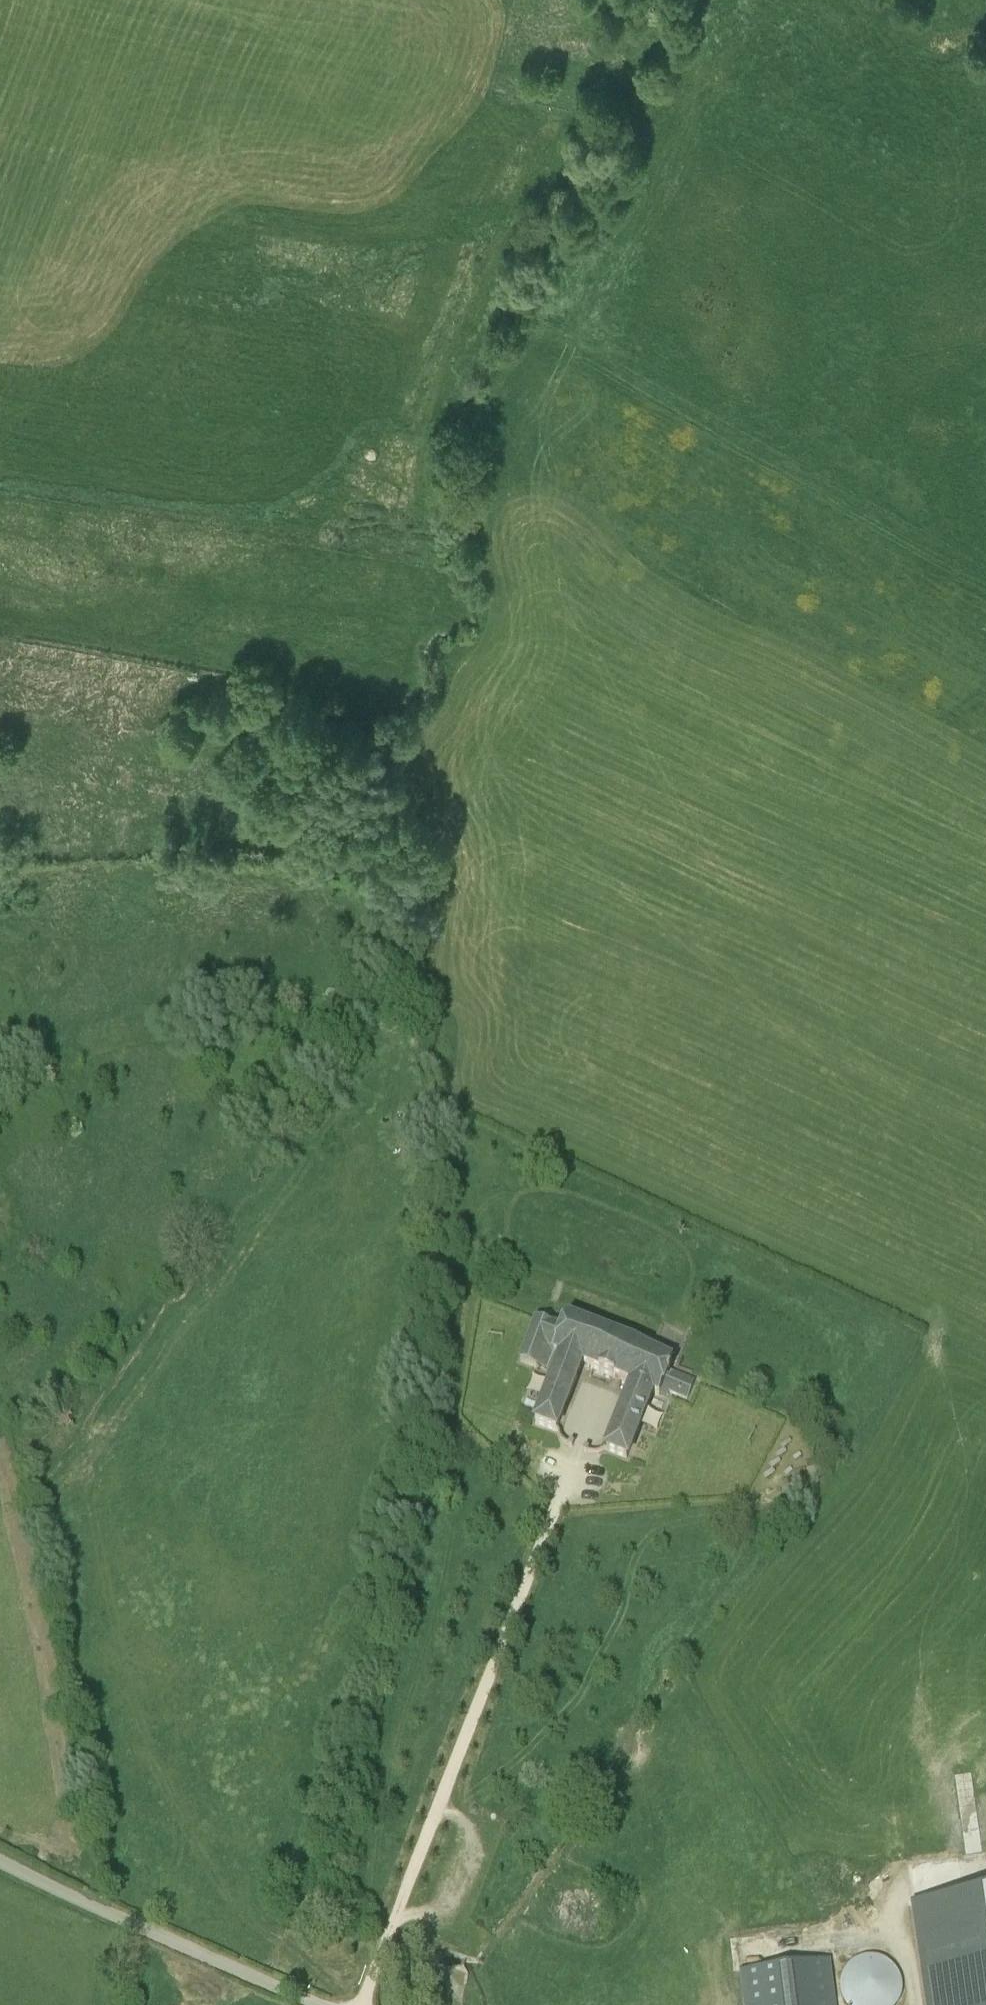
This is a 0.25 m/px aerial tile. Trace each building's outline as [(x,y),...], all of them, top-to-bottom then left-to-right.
[(670,1368),(673,1361),(567,1320),(563,1330),(537,1319),(521,1360),(537,1367),(538,1365),(556,1372),(536,1423),(556,1431),(582,1365),(632,1385),(613,1432),(606,1451),(627,1459),(634,1440),(652,1394),(660,1396),(667,1399),(669,1395),(687,1402),(695,1382),(671,1373),(673,1369),(670,1368)] [(682,1356),(690,1331),(666,1323),(658,1348),(682,1356)] [(916,1906),(918,1924),(929,2004),(985,2004),(985,1896),(916,1906)] [(867,1957),(854,1961),(845,1970),(840,1982),(840,1995),(845,2004),(896,2004),(900,2000),(902,1987),(899,1974),(891,1964),(880,1958),(867,1957)] [(745,2004),(837,2004),(832,1960),(741,1969),(745,2004)]
